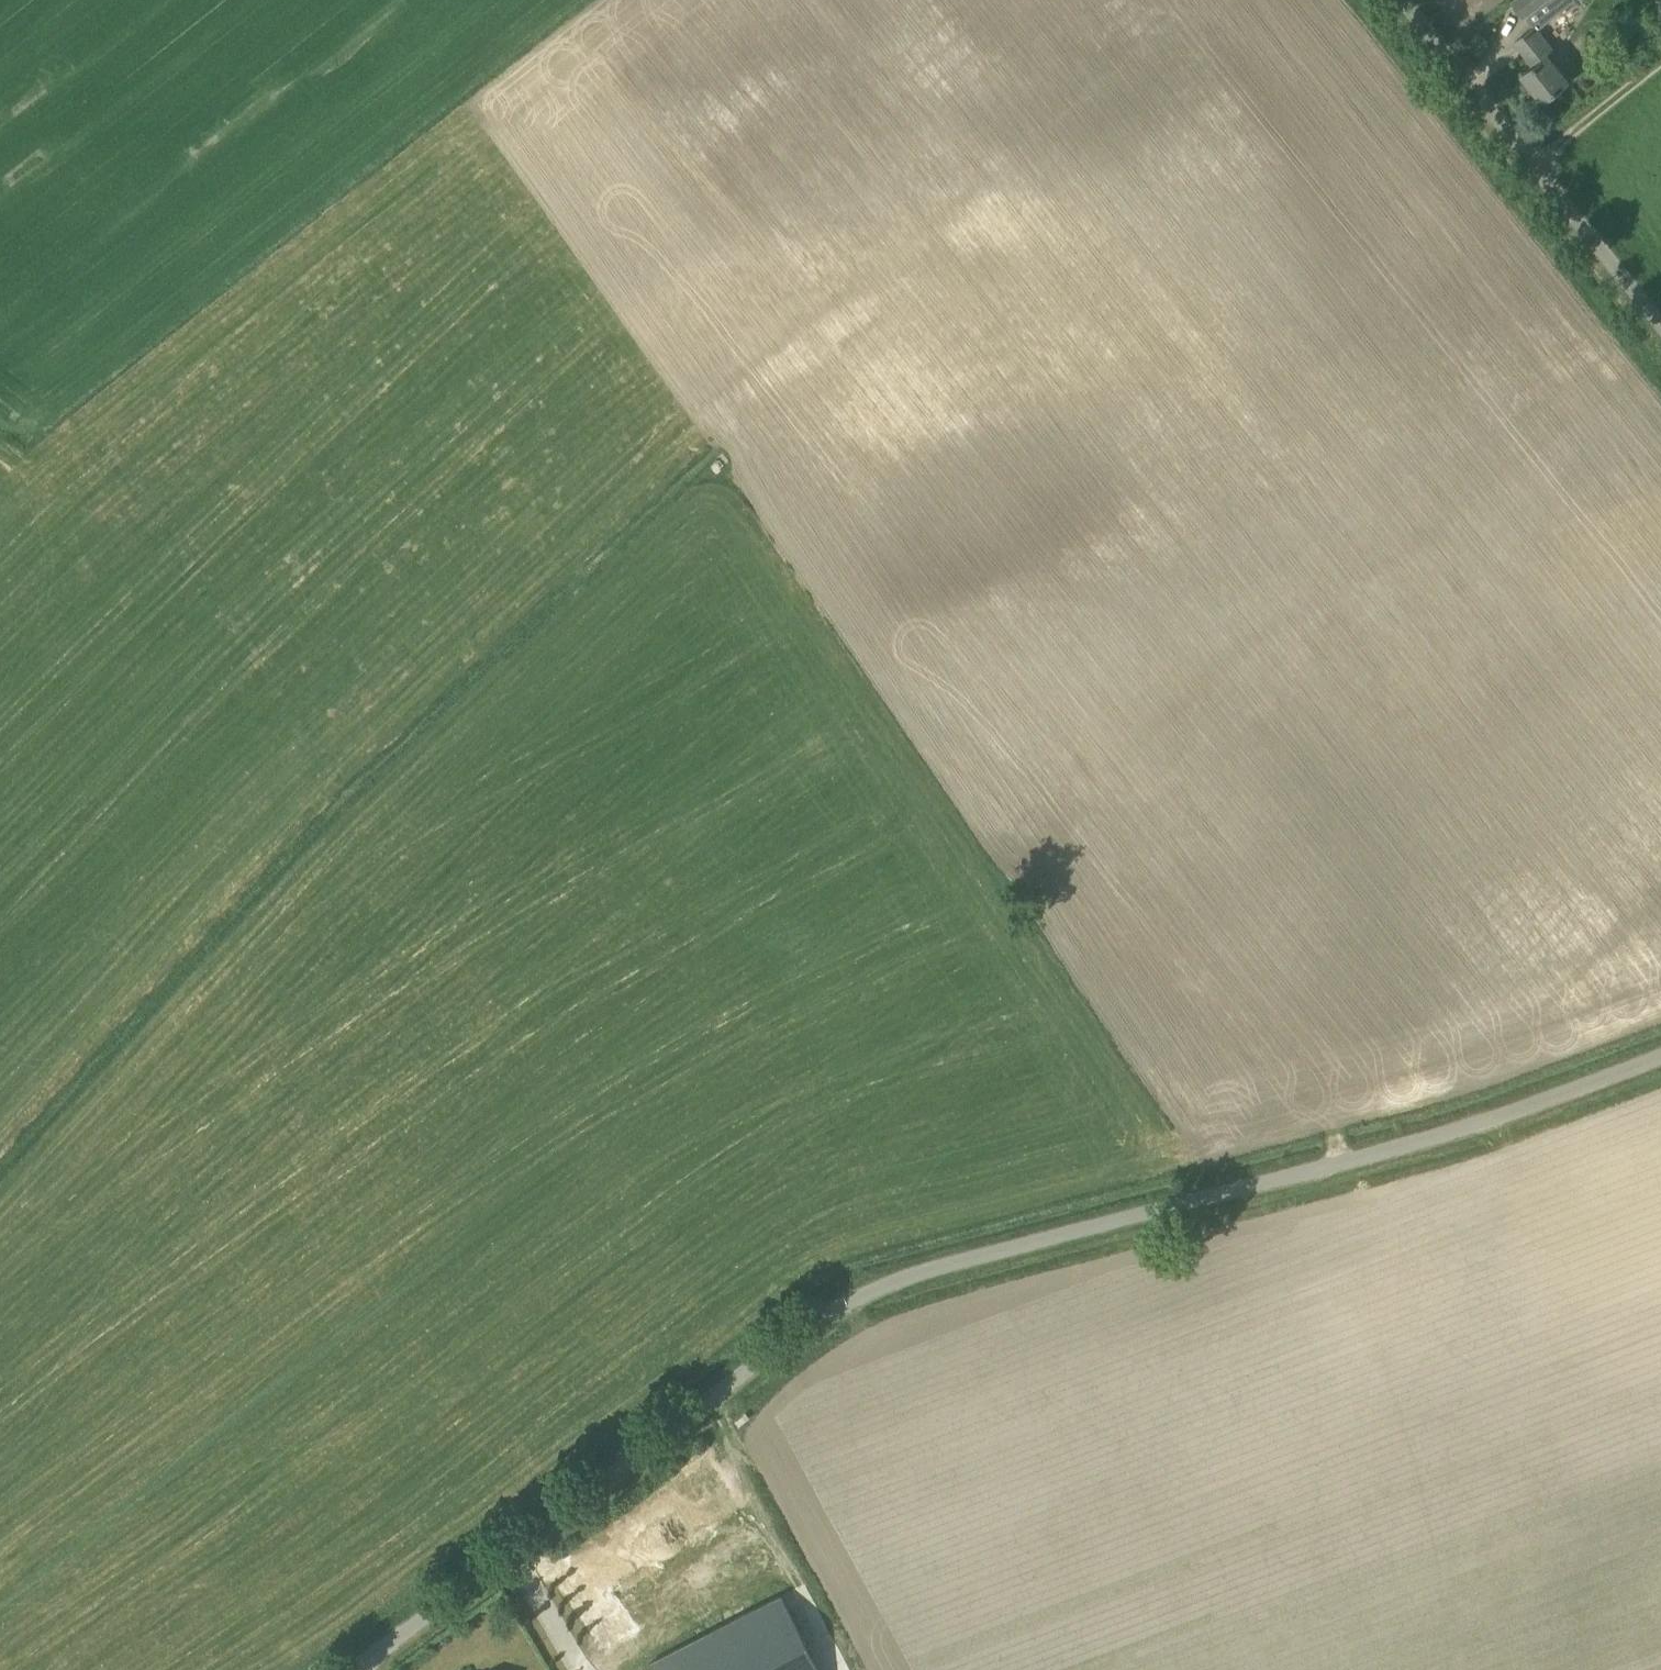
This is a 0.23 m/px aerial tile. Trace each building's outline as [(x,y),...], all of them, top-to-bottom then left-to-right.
[(1513,1),(1527,19),(1550,2),(1559,13),(1575,0),(1513,0),(1513,1)] [(1553,50),(1537,31),(1533,26),(1515,41),(1533,64),(1522,73),(1543,99),(1569,79),(1547,54),(1553,50)] [(706,1472),(649,1503),(671,1542),(696,1529),(704,1542),(689,1550),(700,1570),(685,1578),(698,1601),(751,1572),(742,1556),(755,1549),(732,1506),(726,1509),(706,1472)] [(782,1595),(649,1663),(653,1669),(820,1669),(782,1595)]
